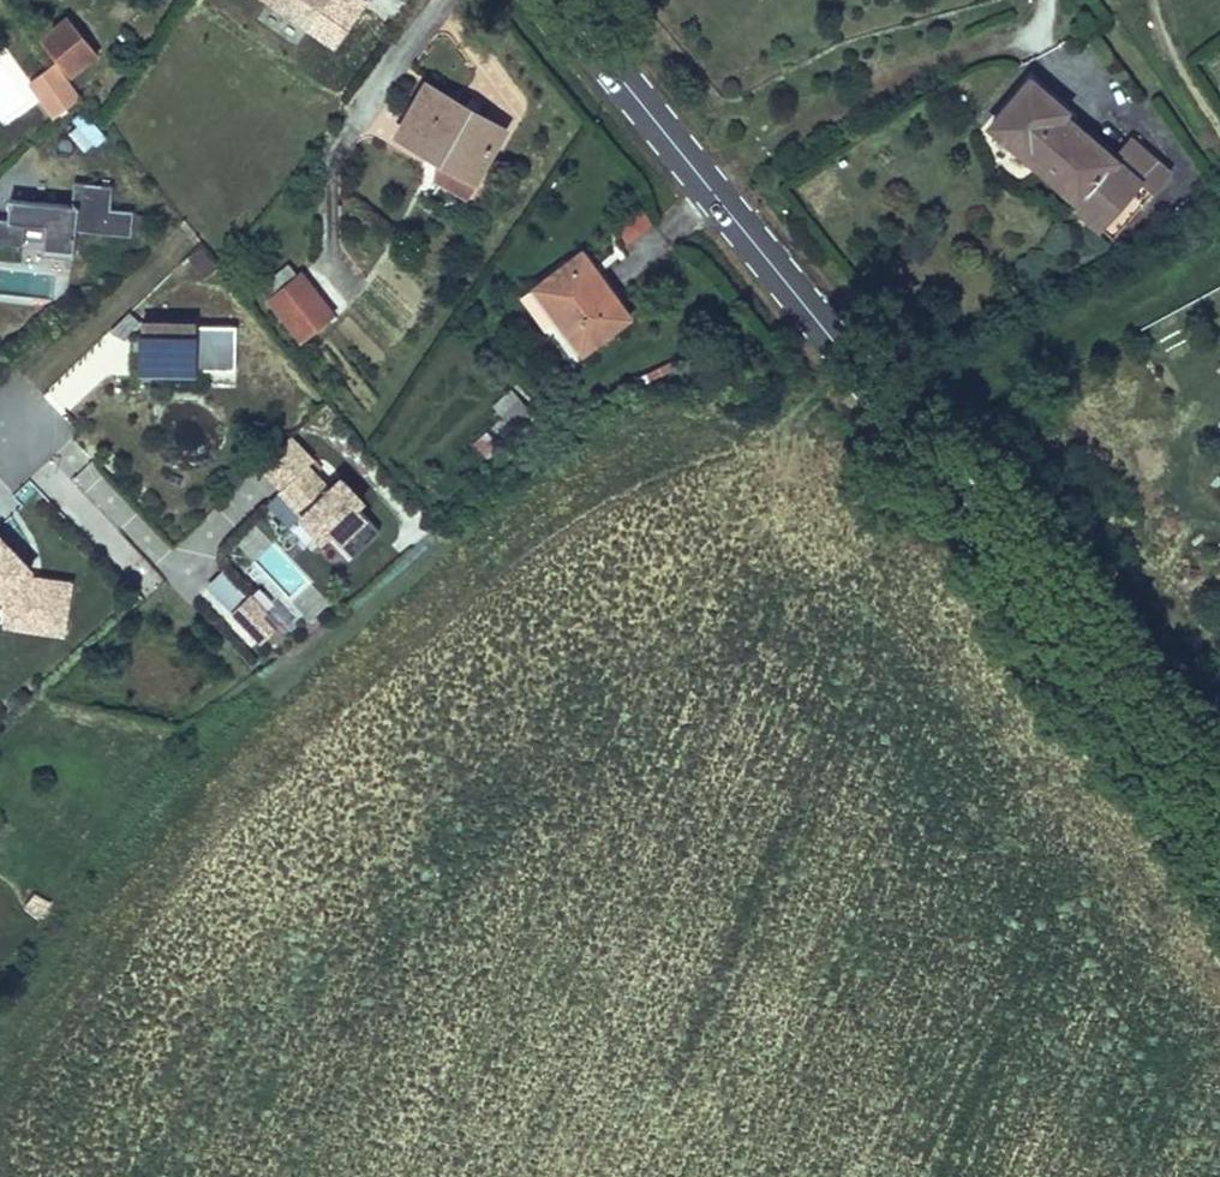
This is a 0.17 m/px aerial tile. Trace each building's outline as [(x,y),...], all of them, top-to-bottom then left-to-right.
[(306,30),(327,0),(261,0),(306,30)] [(55,63),(66,78),(96,55),(67,16),(37,39),(55,63)] [(0,57),(0,122),(2,124),(38,103),(7,53),(0,57)] [(66,78),(55,63),(27,84),(53,119),(82,98),(66,78)] [(1111,239),(1171,171),(1131,136),(1114,156),(1067,116),(1071,111),(1027,74),(981,127),(1111,239)] [(473,185),(475,186),(508,129),(423,80),(390,137),(435,163),(432,179),(465,198),(473,185)] [(84,112),(64,129),(84,152),(104,135),(84,112)] [(22,245),(25,221),(47,223),(44,248),(75,251),(77,229),(132,235),(135,211),(112,208),(114,185),(75,181),(72,204),(12,198),(9,219),(0,218),(0,243),(22,245)] [(624,245),(651,227),(636,204),(609,221),(624,245)] [(633,319),(581,249),(528,288),(580,358),(633,319)] [(299,340),(331,315),(299,274),(267,300),(299,340)] [(194,322),(140,321),(140,335),(136,335),(135,376),(193,377),(194,322)] [(510,389),(486,408),(507,434),(531,415),(510,389)] [(335,457),(313,433),(283,461),(305,484),(302,487),(325,511),(323,513),(344,535),(352,528),(375,552),(402,527),(358,480),(353,485),(330,461),(335,457)] [(0,539),(0,598),(5,590),(15,596),(4,612),(46,638),(72,597),(28,570),(34,560),(0,539)] [(231,607),(241,593),(216,576),(206,590),(231,607)] [(290,606),(273,589),(255,607),(284,637),(297,624),(285,611),(290,606)]
